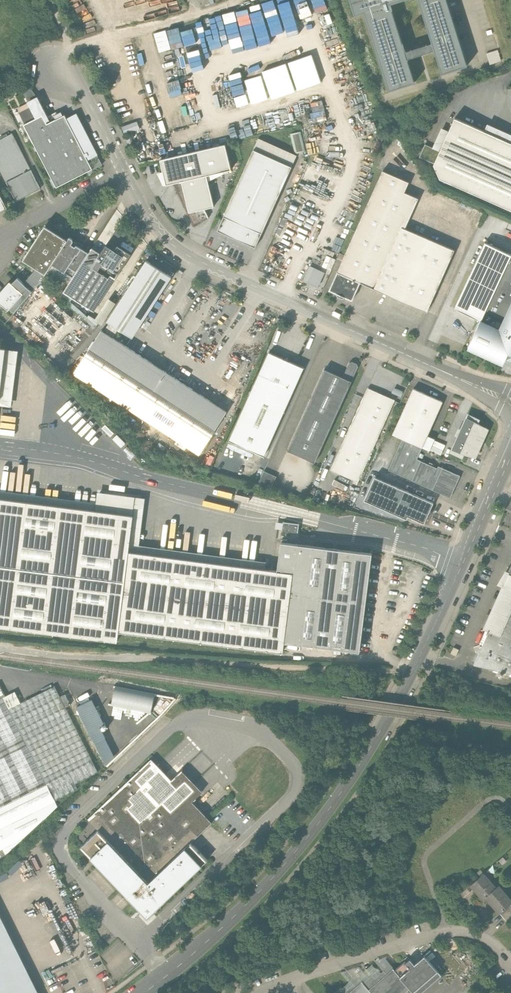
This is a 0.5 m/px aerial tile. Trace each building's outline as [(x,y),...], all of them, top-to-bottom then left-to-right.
[(280,17),(293,13),(290,0),(275,0),(280,17)] [(355,15),(364,12),(389,90),(415,82),(390,4),(402,0),(350,0),(355,15)] [(441,74),(467,66),(447,0),(418,0),(441,74)] [(497,50),(486,54),(490,65),(501,62),(497,50)] [(38,98),(15,109),(56,188),(92,169),(87,160),(97,155),(76,113),(66,119),(62,111),(48,118),(38,98)] [(455,117),(449,131),(442,127),(433,147),(425,144),(419,156),(434,163),(434,164),(440,178),(510,210),(510,134),(487,123),(484,131),(455,117)] [(300,131),(290,134),(295,154),(305,151),(300,131)] [(0,140),(0,172),(15,202),(40,189),(12,134),(0,140)] [(258,139),(217,231),(255,248),(296,156),(258,139)] [(225,144),(160,160),(166,185),(173,183),(193,225),(208,218),(204,209),(214,206),(206,175),(231,169),(225,144)] [(360,282),(427,312),(454,251),(402,227),(415,197),(404,192),(409,182),(383,170),(355,233),(329,289),(352,300),(360,282)] [(67,240),(45,226),(22,260),(38,270),(24,285),(17,278),(11,284),(9,282),(0,292),(0,304),(8,311),(10,309),(14,313),(41,282),(47,271),(51,265),(67,240)] [(67,240),(47,271),(68,285),(88,253),(81,249),(83,246),(75,241),(73,245),(71,244),(73,241),(73,239),(69,237),(67,240)] [(485,243),(454,308),(480,320),(468,347),(503,363),(506,358),(510,360),(510,255),(485,243)] [(100,253),(92,248),(88,253),(68,285),(63,293),(93,313),(131,254),(117,245),(114,250),(106,245),(100,253)] [(322,267),(326,268),(331,258),(327,256),(322,267)] [(331,271),(336,260),(331,258),(326,268),(331,271)] [(172,277),(146,261),(108,322),(109,323),(103,332),(113,338),(119,329),(132,337),(172,277)] [(324,273),(310,267),(304,280),(313,285),(317,287),(324,273)] [(103,332),(101,331),(73,374),(99,390),(95,395),(100,400),(108,405),(112,399),(199,454),(227,411),(113,338),(103,332)] [(11,406),(18,350),(0,348),(0,405),(11,406)] [(269,353),(229,441),(263,457),(303,368),(289,362),(287,357),(283,359),(269,353)] [(343,377),(324,369),(287,451),(315,463),(358,366),(357,364),(352,361),(349,362),(343,377)] [(395,400),(367,388),(330,470),(358,482),(395,400)] [(393,434),(403,439),(422,447),(442,402),(413,388),(393,434)] [(478,420),(468,415),(452,452),(461,456),(463,453),(466,454),(467,452),(475,456),(487,430),(479,426),(479,424),(476,423),(478,420)] [(416,459),(422,447),(403,439),(389,470),(450,497),(460,476),(438,466),(437,469),(416,459)] [(276,477),(264,471),(259,482),(271,488),(276,477)] [(433,503),(375,477),(364,500),(406,519),(408,516),(424,524),(427,517),(430,516),(431,514),(432,512),(431,509),(433,503)] [(117,642),(118,632),(283,653),(284,643),(359,652),(372,553),(281,542),(277,570),(266,569),(267,561),(139,545),(145,497),(97,491),(96,502),(0,490),(0,627),(117,642)] [(284,521),(283,521),(282,530),(298,532),(299,523),(284,522),(284,521)] [(505,583),(506,583),(505,585),(504,585),(484,628),(489,630),(473,665),(510,675),(510,569),(505,583)] [(24,735),(5,696),(0,686),(0,747),(24,735)] [(14,692),(5,696),(24,735),(55,801),(77,790),(74,784),(97,773),(65,707),(76,702),(71,691),(60,696),(55,686),(20,703),(14,692)] [(6,855),(58,806),(55,801),(24,735),(0,747),(0,858),(6,855)] [(151,759),(88,820),(98,830),(149,883),(190,843),(212,823),(192,802),(202,792),(182,771),(171,780),(151,759)] [(98,830),(81,847),(147,917),(207,860),(190,843),(149,883),(98,830)] [(495,889),(495,888),(487,879),(488,878),(484,873),(472,883),(479,892),(478,893),(484,899),(487,896),(495,889)] [(487,896),(494,903),(493,905),(500,913),(510,904),(510,902),(501,891),(503,890),(499,885),(495,888),(495,889),(487,896)] [(500,913),(508,922),(510,919),(510,904),(500,913)] [(0,919),(0,992),(37,992),(0,919)] [(410,988),(415,992),(421,992),(441,975),(424,955),(415,964),(410,958),(406,962),(405,961),(394,970),(410,988)] [(372,992),(404,992),(410,988),(394,970),(393,968),(387,973),(384,970),(375,978),(372,975),(363,983),(372,992)] [(335,992),(372,992),(363,983),(362,981),(356,986),(353,983),(344,990),(341,987),(335,992)]
